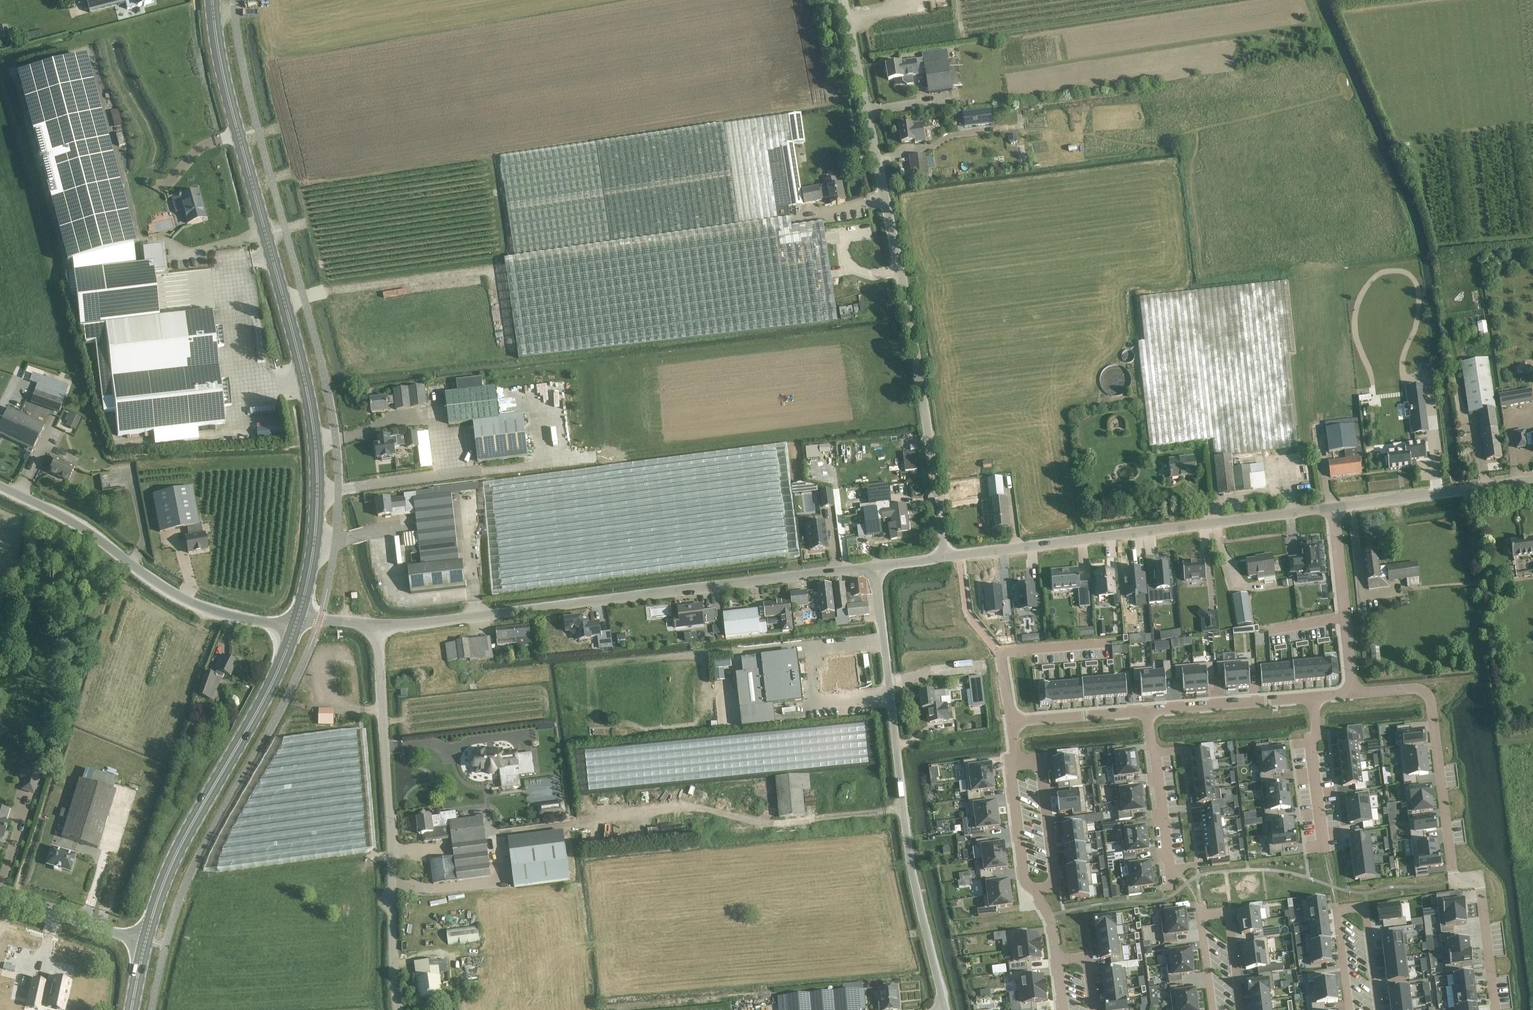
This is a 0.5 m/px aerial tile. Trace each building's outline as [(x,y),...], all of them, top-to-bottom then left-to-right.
[(128,9),(136,7),(154,3),(153,0),(86,0),(89,13),(126,3),(128,9)] [(949,61),(948,50),(922,54),(923,59),(886,65),(886,66),(885,68),(885,72),(887,73),(888,80),(902,78),(903,82),(907,85),(914,84),(912,77),(926,75),(928,93),(953,90),(952,89),(962,88),(958,60),(949,61)] [(144,265),(135,266),(133,246),(135,245),(85,57),(17,75),(67,263),(72,262),(80,329),(83,329),(84,344),(95,343),(103,414),(115,413),(118,435),(224,423),(212,313),(159,319),(153,272),(164,271),(161,247),(142,250),(144,265)] [(978,111),(963,113),(965,127),(976,126),(989,124),(992,124),(990,109),(978,111)] [(827,180),(828,187),(828,188),(820,190),(819,186),(801,189),(794,144),(805,142),(801,114),(723,125),(723,124),(500,156),(514,258),(504,259),(519,358),(562,353),(838,322),(824,223),(792,227),(789,207),(804,204),(804,205),(822,201),(822,199),(830,197),(832,205),(845,202),(842,185),(837,186),(835,178),(827,180)] [(924,142),(922,124),(913,125),(899,127),(901,143),(915,141),(915,143),(916,143),(924,142)] [(926,181),(926,177),(928,176),(925,154),(909,156),(912,178),(918,178),(918,182),(926,181)] [(187,224),(205,219),(198,192),(173,199),(176,211),(183,209),(187,224)] [(1214,458),(1219,495),(1253,491),(1253,489),(1266,487),(1264,473),(1263,464),(1233,468),(1232,455),(1298,447),(1288,352),(1294,351),(1287,282),(1140,298),(1145,341),(1138,342),(1150,446),(1212,439),(1214,458)] [(1475,309),(1484,308),(1481,289),(1472,290),(1475,309)] [(852,307),(839,308),(841,320),(854,318),(852,307)] [(1479,337),(1487,335),(1485,322),(1477,323),(1479,337)] [(1502,458),(1495,409),(1496,409),(1488,359),(1461,363),(1469,413),(1479,412),(1482,431),(1481,433),(1481,438),(1483,438),(1486,461),(1502,458)] [(483,389),(481,378),(456,381),(458,392),(445,394),(449,425),(474,422),(478,463),(528,457),(524,414),(499,417),(495,388),(483,389)] [(35,391),(31,402),(59,412),(63,401),(65,394),(37,384),(35,391)] [(388,411),(388,405),(395,404),(396,411),(427,407),(425,386),(394,390),(395,396),(370,399),(372,413),(388,411)] [(1358,388),(1358,400),(1370,400),(1370,388),(1358,388)] [(1422,388),(1406,390),(1408,403),(1411,403),(1412,417),(1410,418),(1426,416),(1422,388)] [(1498,396),(1500,408),(1532,402),(1532,398),(1531,390),(1498,396)] [(0,425),(0,435),(33,451),(45,425),(8,408),(0,425)] [(68,412),(65,420),(67,422),(66,426),(75,430),(81,418),(68,412)] [(1358,425),(1354,426),(1352,426),(1351,419),(1325,423),(1328,453),(1345,451),(1347,459),(1329,461),(1331,478),(1362,474),(1360,457),(1362,457),(1358,425)] [(1525,436),(1525,431),(1515,433),(1518,448),(1527,447),(1527,446),(1532,445),(1532,434),(1525,436)] [(418,446),(417,433),(406,434),(406,435),(389,437),(389,436),(378,438),(379,445),(376,445),(377,458),(381,458),(381,459),(382,458),(382,461),(391,460),(391,457),(392,457),(392,456),(395,456),(394,447),(399,446),(399,443),(407,442),(408,448),(418,446)] [(1427,458),(1425,442),(1404,444),(1405,451),(1386,453),(1389,470),(1415,467),(1414,459),(1427,458)] [(820,453),(830,452),(829,445),(808,447),(809,458),(820,457),(820,453)] [(1196,476),(1194,457),(1169,460),(1171,479),(1196,476)] [(55,458),(49,471),(68,481),(75,467),(55,458)] [(479,491),(478,483),(429,489),(429,488),(422,488),(422,492),(404,494),(404,497),(376,500),(378,517),(385,516),(385,517),(390,517),(390,515),(392,515),(392,511),(407,509),(406,507),(415,506),(422,567),(408,568),(412,594),(465,588),(462,561),(459,562),(452,494),(479,491)] [(204,534),(203,534),(200,523),(192,487),(152,494),(159,533),(187,527),(189,537),(185,537),(188,553),(207,549),(204,534)] [(823,508),(834,506),(832,490),(821,491),(823,508)] [(1005,499),(990,500),(993,529),(1009,527),(1007,499),(1005,499)] [(860,510),(865,509),(866,524),(856,525),(858,538),(880,535),(878,518),(883,518),(883,519),(892,518),(893,524),(889,524),(891,540),(901,539),(901,532),(909,531),(909,530),(911,529),(910,523),(908,523),(906,504),(891,506),(890,501),(876,503),(876,504),(860,506),(860,510)] [(828,547),(825,522),(817,523),(817,526),(807,527),(809,541),(810,541),(811,549),(828,547)] [(1512,555),(1512,559),(1532,556),(1532,538),(1526,539),(1526,538),(1519,539),(1519,540),(1510,541),(1511,545),(1508,547),(1508,549),(1508,552),(1510,554),(1512,555)] [(1325,574),(1322,544),(1302,546),(1303,557),(1289,559),(1290,573),(1297,573),(1299,583),(1307,582),(1307,576),(1325,574)] [(1389,587),(1389,582),(1406,579),(1407,587),(1420,585),(1418,577),(1419,577),(1417,563),(1380,568),(1377,549),(1363,551),(1369,590),(1389,587)] [(1259,581),(1275,579),(1272,555),(1261,557),(1261,559),(1247,561),(1249,577),(1257,575),(1258,580),(1259,581)] [(1206,579),(1204,562),(1196,563),(1196,562),(1195,562),(1195,563),(1191,563),(1191,562),(1190,563),(1182,564),(1184,581),(1206,579)] [(1149,604),(1162,602),(1161,590),(1172,589),(1169,564),(1153,566),(1155,585),(1147,586),(1149,604)] [(1140,569),(1124,570),(1125,581),(1124,581),(1124,582),(1125,582),(1125,586),(1126,597),(1135,596),(1136,606),(1147,605),(1144,577),(1140,577),(1140,569)] [(1052,571),(1053,591),(1079,589),(1080,607),(1090,606),(1088,583),(1079,583),(1078,571),(1070,572),(1062,572),(1062,570),(1052,571)] [(1112,572),(1097,573),(1099,597),(1113,596),(1114,604),(1121,604),(1119,585),(1113,586),(1112,572)] [(849,594),(852,617),(870,615),(868,603),(862,603),(861,596),(867,595),(865,580),(850,582),(851,593),(849,594)] [(852,617),(849,594),(846,594),(845,583),(834,584),(838,619),(848,617),(848,618),(852,617)] [(834,612),(831,585),(818,586),(820,602),(816,602),(817,608),(821,608),(821,614),(834,612)] [(1034,585),(1018,586),(1020,609),(1042,607),(1040,593),(1034,593),(1034,585)] [(1001,587),(985,588),(987,612),(1003,610),(1003,616),(1011,615),(1010,601),(1002,602),(1001,587)] [(807,591),(790,593),(792,607),(809,605),(807,591)] [(1203,599),(1204,608),(1216,607),(1215,592),(1211,592),(1212,598),(1203,599)] [(1238,625),(1252,623),(1247,594),(1234,596),(1238,625)] [(790,600),(763,604),(765,618),(780,616),(782,632),(793,631),(790,600)] [(717,609),(710,610),(703,611),(702,605),(678,609),(679,618),(674,618),(675,628),(686,626),(686,624),(704,621),(704,624),(719,622),(717,609)] [(758,610),(723,613),(726,638),(767,633),(766,621),(759,622),(758,610)] [(589,624),(588,622),(581,617),(565,619),(566,631),(573,630),(577,634),(578,640),(591,639),(590,638),(597,637),(599,649),(613,647),(611,632),(600,633),(599,623),(589,624)] [(515,627),(517,644),(517,647),(531,646),(529,626),(515,627)] [(516,644),(517,644),(515,627),(496,629),(498,646),(516,644)] [(1093,636),(1092,627),(1077,627),(1078,636),(1093,636)] [(457,643),(445,644),(447,662),(459,660),(459,661),(470,660),(470,661),(493,658),(491,637),(456,642),(457,643)] [(1379,639),(1369,640),(1370,649),(1371,648),(1372,662),(1381,661),(1379,639)] [(1162,646),(1168,646),(1167,641),(1154,643),(1154,650),(1163,649),(1162,646)] [(743,673),(736,676),(740,726),(774,724),(772,706),(803,702),(798,652),(741,659),(743,673)] [(212,699),(225,673),(230,675),(238,661),(222,654),(215,668),(218,669),(216,675),(206,671),(198,695),(212,699)] [(856,656),(831,658),(833,686),(859,683),(856,656)] [(1236,662),(1238,688),(1250,687),(1249,674),(1255,673),(1254,660),(1236,662)] [(1336,660),(1325,661),(1326,680),(1338,679),(1336,660)] [(1325,661),(1314,662),(1316,681),(1326,680),(1325,661)] [(1152,668),(1154,695),(1156,695),(1156,696),(1164,696),(1164,694),(1166,694),(1165,680),(1172,680),(1170,662),(1163,663),(1164,672),(1153,673),(1152,668)] [(1238,688),(1236,662),(1217,663),(1218,676),(1224,676),(1225,689),(1228,689),(1228,690),(1235,690),(1235,688),(1238,688)] [(1314,662),(1304,663),(1305,681),(1316,681),(1314,662)] [(1304,663),(1293,664),(1295,682),(1305,681),(1304,663)] [(1194,665),(1196,693),(1197,693),(1206,692),(1206,690),(1208,690),(1207,677),(1214,676),(1212,664),(1194,665)] [(1292,666),(1282,666),(1283,685),(1295,684),(1295,682),(1293,664),(1292,664),(1292,666)] [(1196,693),(1194,665),(1175,667),(1176,679),(1182,679),(1183,692),(1186,692),(1186,694),(1195,693),(1196,693)] [(1282,666),(1271,667),(1273,686),(1283,685),(1282,666)] [(1271,667),(1260,668),(1261,687),(1273,686),(1271,667)] [(1154,695),(1152,668),(1133,670),(1134,683),(1140,682),(1141,696),(1154,695)] [(982,676),(969,678),(972,707),(985,706),(982,676)] [(1115,678),(1104,679),(1105,698),(1116,697),(1115,678)] [(1126,678),(1115,678),(1116,697),(1127,696),(1126,678)] [(1104,679),(1093,680),(1095,699),(1105,698),(1104,679)] [(1093,680),(1082,681),(1084,699),(1095,699),(1093,680)] [(1082,683),(1072,684),(1073,702),(1084,701),(1084,699),(1082,681),(1082,683)] [(1061,684),(1050,685),(1052,704),(1062,703),(1061,684)] [(1072,684),(1061,684),(1062,703),(1073,702),(1072,684)] [(1050,685),(1039,686),(1040,705),(1052,704),(1050,685)] [(933,691),(920,692),(922,708),(928,708),(930,723),(953,720),(952,712),(948,713),(947,705),(942,706),(941,697),(946,697),(945,690),(934,691),(933,691)] [(333,725),(333,713),(320,712),(319,725),(333,725)] [(1357,745),(1357,744),(1364,743),(1362,726),(1347,728),(1348,734),(1337,736),(1338,747),(1357,745)] [(1399,746),(1399,747),(1413,745),(1425,744),(1425,742),(1427,741),(1425,733),(1423,733),(1423,731),(1411,732),(1410,726),(1397,728),(1398,735),(1402,734),(1404,746),(1399,746)] [(1378,742),(1373,742),(1367,743),(1369,752),(1380,751),(1379,747),(1378,742)] [(1192,764),(1211,761),(1215,761),(1213,743),(1201,745),(1202,751),(1190,753),(1192,764)] [(1259,764),(1285,760),(1284,749),(1270,750),(1269,744),(1256,746),(1257,753),(1261,752),(1263,763),(1259,763),(1259,764)] [(1357,745),(1338,747),(1339,757),(1358,754),(1357,745)] [(1401,766),(1427,763),(1425,751),(1414,752),(1413,745),(1399,747),(1401,766)] [(1123,753),(1123,752),(1122,747),(1120,747),(1108,749),(1107,749),(1108,756),(1111,755),(1112,766),(1115,766),(1135,763),(1138,763),(1137,755),(1136,755),(1135,752),(1135,751),(1134,752),(1123,753)] [(471,762),(471,763),(471,764),(471,765),(471,766),(472,766),(472,767),(473,767),(473,768),(474,768),(475,768),(476,768),(476,772),(487,771),(487,772),(487,773),(488,773),(488,774),(489,774),(490,775),(491,775),(492,775),(493,775),(493,774),(494,774),(495,773),(496,772),(496,771),(496,770),(503,769),(504,771),(505,778),(512,777),(512,778),(535,775),(533,753),(517,755),(516,752),(502,754),(502,751),(488,753),(488,752),(474,754),(475,758),(474,759),(473,759),(472,759),(472,760),(471,761),(471,762)] [(1358,754),(1339,757),(1341,766),(1359,764),(1358,754)] [(1054,772),(1080,768),(1079,756),(1053,760),(1054,772)] [(977,760),(963,762),(966,781),(993,777),(992,764),(977,766),(977,760)] [(1261,782),(1274,780),(1273,774),(1286,773),(1284,761),(1285,761),(1285,760),(1259,764),(1261,775),(1260,775),(1261,782)] [(34,794),(43,766),(29,761),(28,767),(22,765),(18,777),(24,779),(21,790),(34,794)] [(1211,761),(1192,764),(1193,773),(1212,771),(1211,761)] [(1138,774),(1138,772),(1139,771),(1138,763),(1135,763),(1115,766),(1112,766),(1114,778),(1114,784),(1124,783),(1127,783),(1126,777),(1137,775),(1138,775),(1138,774)] [(1404,784),(1417,782),(1416,776),(1428,774),(1427,763),(1401,766),(1404,784)] [(1359,764),(1341,766),(1342,776),(1361,773),(1359,764)] [(1389,767),(1382,768),(1384,785),(1391,784),(1389,767)] [(114,789),(117,778),(86,768),(82,780),(79,778),(69,811),(62,808),(59,816),(67,818),(61,837),(98,848),(116,790),(114,789)] [(1080,768),(1054,772),(1054,774),(1053,774),(1054,781),(1055,781),(1056,783),(1069,782),(1070,788),(1082,786),(1082,780),(1080,768)] [(1212,771),(1193,773),(1194,783),(1213,780),(1212,771)] [(1343,786),(1355,785),(1356,791),(1366,789),(1366,783),(1362,784),(1361,773),(1342,776),(1343,786)] [(809,774),(775,777),(780,818),(805,815),(803,790),(811,790),(809,774)] [(993,777),(966,781),(968,799),(981,798),(981,792),(994,790),(993,778),(993,777)] [(1213,780),(1194,783),(1195,792),(1214,790),(1213,780)] [(1263,800),(1289,797),(1287,785),(1275,786),(1274,780),(1261,782),(1263,800)] [(1406,802),(1431,799),(1432,799),(1430,787),(1418,788),(1417,782),(1404,784),(1406,802)] [(1128,789),(1127,783),(1124,783),(1114,784),(1115,790),(1115,791),(1120,791),(1122,801),(1122,802),(1141,799),(1141,798),(1142,798),(1142,797),(1141,797),(1141,794),(1142,794),(1142,793),(1141,793),(1140,789),(1141,789),(1141,788),(1140,789),(1140,787),(1139,787),(1128,789)] [(851,789),(843,789),(843,800),(851,800),(851,789)] [(1058,805),(1084,801),(1083,789),(1069,791),(1070,794),(1057,796),(1058,805)] [(1216,801),(1214,790),(1195,792),(1197,803),(1216,801)] [(1265,818),(1279,816),(1278,810),(1290,808),(1289,797),(1263,800),(1269,800),(1270,810),(1264,811),(1265,818)] [(981,798),(968,799),(970,818),(998,814),(997,807),(996,807),(996,802),(982,803),(981,798)] [(1349,813),(1371,810),(1370,798),(1347,801),(1349,813)] [(1142,800),(1141,799),(1122,802),(1122,801),(1121,801),(1117,802),(1118,815),(1119,820),(1129,819),(1132,819),(1131,813),(1131,812),(1142,811),(1143,811),(1142,808),(1144,808),(1143,800),(1142,800)] [(1408,821),(1422,819),(1421,812),(1433,810),(1431,799),(1406,802),(1408,821)] [(1084,801),(1058,805),(1059,814),(1072,812),(1072,815),(1085,813),(1084,801)] [(2,837),(6,827),(4,826),(9,810),(0,807),(0,836),(2,837)] [(1201,811),(1202,821),(1224,818),(1223,808),(1201,811)] [(1371,810),(1349,813),(1350,825),(1373,822),(1371,810)] [(425,842),(442,839),(452,838),(454,857),(430,860),(433,884),(491,876),(483,817),(482,817),(481,814),(473,815),(474,818),(462,820),(461,813),(417,819),(419,834),(422,834),(422,835),(424,835),(425,842)] [(998,814),(970,818),(973,836),(986,834),(985,829),(999,827),(998,822),(999,822),(998,814)] [(1267,836),(1295,832),(1293,832),(1292,821),(1279,822),(1279,816),(1265,818),(1267,836)] [(1408,821),(1411,839),(1424,838),(1423,832),(1436,830),(1434,817),(1422,819),(1408,821)] [(1224,818),(1202,821),(1203,831),(1221,828),(1220,819),(1225,818),(1224,818)] [(1064,836),(1085,833),(1087,833),(1086,822),(1062,826),(1064,836)] [(1116,822),(1102,823),(1103,831),(1117,830),(1116,822)] [(1133,829),(1133,827),(1132,822),(1130,823),(1118,824),(1117,824),(1118,831),(1121,831),(1122,842),(1125,842),(1145,839),(1148,839),(1147,830),(1145,831),(1145,828),(1145,827),(1143,827),(1133,829)] [(1221,828),(1203,831),(1204,840),(1222,838),(1221,828)] [(1270,854),(1283,852),(1282,846),(1296,844),(1295,832),(1267,836),(1270,854)] [(1065,846),(1084,844),(1086,844),(1085,833),(1064,836),(1065,846)] [(509,845),(514,887),(570,880),(565,844),(542,847),(541,835),(509,839),(509,845)] [(1351,848),(1370,846),(1369,835),(1350,837),(1351,848)] [(1222,838),(1204,840),(1206,850),(1228,847),(1228,846),(1223,847),(1222,838)] [(1413,857),(1438,854),(1437,842),(1425,844),(1424,838),(1411,839),(1413,857)] [(989,839),(976,841),(977,848),(981,847),(983,859),(1006,856),(1004,843),(990,845),(989,839)] [(1148,850),(1148,847),(1149,847),(1148,839),(1145,839),(1125,842),(1122,842),(1123,854),(1124,860),(1134,859),(1137,859),(1136,852),(1146,851),(1148,851),(1148,850)] [(1066,857),(1085,854),(1084,844),(1065,846),(1066,857)] [(1370,846),(1351,848),(1352,859),(1371,856),(1370,846)] [(53,847),(48,864),(55,866),(56,865),(63,867),(62,868),(71,871),(75,856),(72,855),(73,852),(67,851),(66,853),(64,852),(64,851),(53,847)] [(1211,860),(1212,866),(1230,864),(1228,847),(1206,850),(1207,861),(1211,860)] [(1085,854),(1066,857),(1068,867),(1086,865),(1085,854)] [(1438,854),(1413,857),(1416,877),(1429,875),(1428,868),(1441,866),(1440,864),(1442,864),(1441,855),(1439,855),(1439,854),(1438,854)] [(984,871),(980,871),(980,878),(994,876),(993,871),(1007,869),(1005,857),(1006,857),(1006,856),(983,859),(984,871)] [(1354,869),(1373,867),(1371,856),(1352,859),(1354,869)] [(1138,865),(1138,864),(1137,859),(1134,859),(1124,860),(1125,866),(1125,867),(1127,867),(1129,877),(1129,878),(1131,877),(1151,875),(1151,874),(1153,873),(1152,866),(1150,866),(1150,863),(1149,863),(1138,865)] [(1067,878),(1090,875),(1089,864),(1086,865),(1068,867),(1066,868),(1067,878)] [(1373,867),(1354,869),(1355,880),(1374,877),(1373,867)] [(1090,875),(1067,878),(1069,888),(1087,886),(1092,885),(1090,875)] [(1151,876),(1151,875),(1131,877),(1129,878),(1129,877),(1127,877),(1128,890),(1129,896),(1142,895),(1141,889),(1141,888),(1152,887),(1153,887),(1153,885),(1154,885),(1154,884),(1152,884),(1152,881),(1153,881),(1153,880),(1152,880),(1151,876),(1152,876),(1152,875),(1151,876)] [(994,876),(980,878),(983,897),(1010,893),(1009,886),(1008,881),(995,882),(994,876)] [(1087,886),(1069,888),(1070,900),(1089,897),(1087,886)] [(984,908),(977,909),(978,917),(999,914),(998,908),(1011,906),(1011,901),(1010,893),(983,897),(984,908)] [(1439,915),(1466,912),(1464,900),(1450,902),(1449,895),(1436,897),(1439,915)] [(1303,913),(1326,910),(1325,899),(1302,902),(1303,913)] [(1240,922),(1240,923),(1260,921),(1258,910),(1263,910),(1262,903),(1249,904),(1250,911),(1239,912),(1239,914),(1238,914),(1239,922),(1240,922)] [(1162,925),(1188,921),(1187,913),(1185,913),(1185,910),(1173,911),(1172,905),(1160,906),(1159,907),(1162,925)] [(1403,918),(1401,905),(1396,905),(1388,906),(1378,908),(1379,922),(1393,920),(1394,927),(1406,925),(1405,918),(1403,918)] [(1305,923),(1328,920),(1326,910),(1303,913),(1305,923)] [(1466,912),(1439,915),(1441,934),(1454,932),(1453,926),(1466,924),(1465,913),(1466,912)] [(1096,929),(1116,927),(1114,916),(1094,919),(1096,929)] [(1311,933),(1329,930),(1328,920),(1305,923),(1305,924),(1309,923),(1311,933)] [(1188,921),(1162,925),(1164,943),(1177,941),(1176,935),(1177,935),(1188,933),(1187,930),(1189,930),(1188,921)] [(1261,932),(1260,921),(1240,923),(1241,935),(1261,932)] [(479,925),(446,929),(448,945),(480,941),(479,925)] [(1098,939),(1118,937),(1118,936),(1116,936),(1115,927),(1116,927),(1096,929),(1096,930),(1097,929),(1098,939)] [(1265,938),(1267,938),(1271,937),(1281,936),(1280,928),(1270,929),(1264,930),(1265,938)] [(1012,951),(1040,948),(1039,941),(1038,941),(1037,935),(1023,937),(1022,930),(1009,932),(1012,951)] [(1305,944),(1330,940),(1329,930),(1311,933),(1312,942),(1305,943),(1305,944)] [(1002,933),(994,934),(995,941),(1003,940),(1002,933)] [(1384,950),(1403,947),(1408,947),(1406,934),(1382,937),(1383,943),(1382,943),(1383,948),(1384,948),(1384,950)] [(1446,954),(1471,951),(1470,951),(1468,939),(1455,940),(1454,934),(1439,936),(1440,943),(1445,942),(1446,954)] [(1100,949),(1122,946),(1120,946),(1118,937),(1098,939),(1100,949)] [(1267,938),(1265,938),(1254,939),(1255,946),(1243,947),(1245,959),(1269,955),(1267,938)] [(1307,954),(1330,951),(1329,941),(1330,941),(1330,940),(1305,944),(1307,954)] [(1167,965),(1191,962),(1191,961),(1192,961),(1192,960),(1191,960),(1191,957),(1192,956),(1191,956),(1190,952),(1191,952),(1191,951),(1190,951),(1190,950),(1178,952),(1177,945),(1165,947),(1165,954),(1167,965)] [(1124,963),(1122,946),(1100,949),(1101,960),(1110,959),(1111,965),(1124,963)] [(1385,960),(1404,958),(1403,947),(1384,950),(1385,955),(1385,960)] [(1040,948),(1012,951),(1013,963),(1008,963),(1009,971),(1027,969),(1026,962),(1041,960),(1040,954),(1041,954),(1040,948)] [(1331,963),(1330,951),(1307,954),(1309,954),(1311,965),(1331,963)] [(1471,951),(1448,954),(1450,966),(1445,967),(1446,973),(1459,971),(1458,965),(1473,964),(1471,951)] [(1269,955),(1245,959),(1246,969),(1271,966),(1269,955)] [(1404,958),(1385,960),(1387,971),(1408,968),(1406,957),(1404,958)] [(473,958),(461,959),(462,966),(474,965),(473,958)] [(446,960),(438,961),(437,960),(414,962),(419,999),(443,996),(439,973),(448,972),(446,960)] [(1191,962),(1167,965),(1168,976),(1169,983),(1182,981),(1181,975),(1193,974),(1193,972),(1193,971),(1194,970),(1193,963),(1192,963),(1191,962)] [(992,973),(1006,973),(1006,965),(992,965),(992,973)] [(1409,980),(1408,968),(1387,971),(1387,972),(1386,972),(1386,977),(1387,977),(1388,982),(1409,980)] [(1104,982),(1126,979),(1125,969),(1102,972),(1104,982)] [(1017,993),(1046,989),(1045,983),(1044,983),(1043,977),(1028,979),(1027,971),(1010,974),(1011,982),(1016,981),(1017,993)] [(1249,993),(1274,990),(1272,973),(1258,974),(1259,981),(1248,982),(1249,993)] [(1454,986),(1474,983),(1473,973),(1452,975),(1454,986)] [(1312,993),(1336,990),(1336,988),(1337,988),(1336,981),(1335,981),(1335,978),(1321,980),(1320,974),(1303,976),(1304,983),(1313,982),(1315,992),(1312,993)] [(30,1000),(48,1004),(47,1007),(60,1009),(63,1009),(69,982),(64,981),(64,980),(63,980),(60,980),(60,979),(59,979),(59,980),(54,978),(52,986),(44,984),(45,982),(34,980),(30,1000)] [(1105,992),(1128,989),(1126,979),(1104,982),(1105,992)] [(777,996),(778,1009),(860,1009),(866,1009),(864,988),(863,988),(863,983),(842,984),(843,990),(777,996)] [(1453,997),(1475,994),(1474,983),(1454,986),(1451,986),(1453,997)] [(1172,1005),(1198,1002),(1197,993),(1196,994),(1195,991),(1195,990),(1183,992),(1182,985),(1171,987),(1170,987),(1172,1005)] [(879,988),(881,1009),(899,1009),(897,986),(879,988)] [(1156,987),(1149,988),(1151,1008),(1159,1007),(1156,987)] [(1391,1001),(1391,1002),(1410,1000),(1408,988),(1389,990),(1390,996),(1389,996),(1389,1001),(1391,1001)] [(1017,993),(1019,1009),(1032,1009),(1032,1003),(1046,1002),(1045,995),(1046,995),(1046,989),(1017,993)] [(1105,1003),(1129,1000),(1128,989),(1105,992),(1106,1002),(1105,1002),(1105,1003)] [(1274,990),(1249,993),(1250,993),(1251,1003),(1269,1001),(1268,991),(1274,990)] [(1325,1009),(1324,1004),(1338,1002),(1336,990),(1312,993),(1314,1004),(1311,1004),(1312,1009),(1323,1009),(1325,1009)] [(1454,1008),(1477,1005),(1475,994),(1453,997),(1454,1008)] [(1125,1000),(1129,1000),(1105,1003),(1106,1009),(1127,1009),(1125,1000)] [(1392,1009),(1411,1009),(1410,1000),(1391,1002),(1392,1009)] [(1251,1003),(1252,1009),(1271,1009),(1269,1001),(1251,1003)] [(1172,1005),(1173,1009),(1199,1009),(1198,1002),(1172,1005)]
